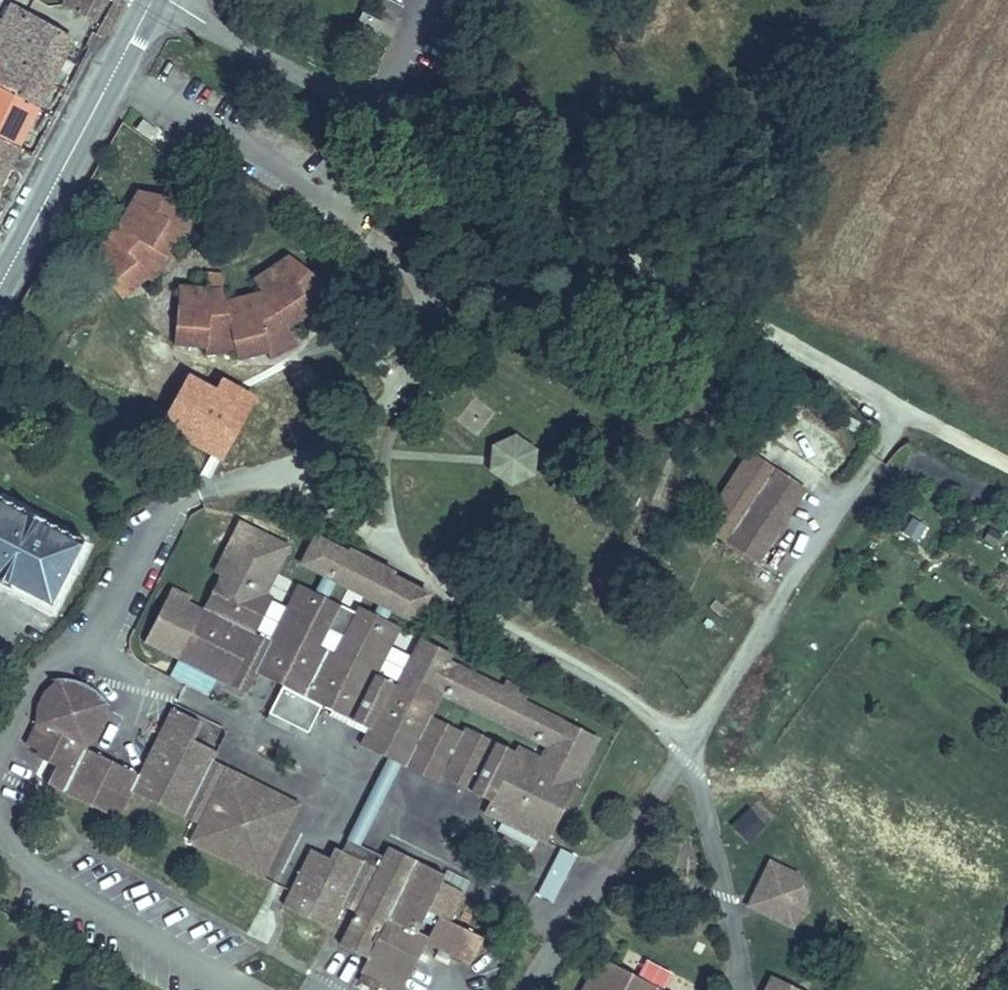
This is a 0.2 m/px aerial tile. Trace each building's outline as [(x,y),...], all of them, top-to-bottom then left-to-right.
[(0,16),(0,20),(11,26),(26,3),(20,0),(12,0),(0,16)] [(78,2),(94,13),(102,0),(80,0),(78,2)] [(3,48),(0,53),(0,82),(36,102),(50,77),(75,31),(26,3),(11,26),(0,20),(0,39),(13,46),(10,51),(3,48)] [(3,48),(10,51),(13,46),(0,39),(0,47),(3,48)] [(17,140),(36,102),(0,82),(0,131),(17,140)] [(17,140),(0,131),(0,170),(17,140)] [(199,203),(140,191),(129,206),(120,216),(116,221),(111,224),(103,230),(67,256),(78,268),(83,265),(89,273),(97,267),(115,294),(138,277),(150,284),(158,273),(171,255),(177,244),(182,233),(190,235),(199,203)] [(206,288),(184,285),(176,341),(205,345),(205,351),(236,354),(238,364),(259,348),(266,357),(298,334),(285,318),(306,301),(313,305),(338,285),(288,253),(252,277),(255,277),(260,284),(230,298),(224,296),(224,275),(210,273),(206,288)] [(489,444),(486,471),(509,488),(534,476),(537,448),(515,432),(489,444)] [(785,515),(756,494),(775,466),(751,449),(701,521),(758,561),(789,517),(785,515)] [(805,486),(775,466),(756,494),(785,515),(805,486)] [(0,493),(0,576),(3,578),(52,604),(86,537),(0,493)] [(202,609),(188,601),(190,597),(171,587),(143,643),(242,694),(254,672),(282,687),(269,712),(308,732),(320,708),(368,733),(360,747),(437,787),(442,777),(490,802),(484,814),(545,846),(599,740),(524,701),(529,693),(505,681),(502,687),(449,660),(451,656),(419,639),(396,685),(375,674),(398,631),(400,627),(359,605),(334,652),(318,644),(339,604),(299,583),(270,639),(252,630),(269,598),(264,595),(289,547),(239,521),(214,568),(222,572),(202,609)] [(431,592),(394,574),(395,570),(349,547),(347,551),(313,534),(298,564),(416,622),(431,592)] [(23,742),(26,744),(47,707),(72,721),(90,689),(83,685),(70,681),(54,676),(46,692),(31,724),(23,742)] [(47,707),(26,744),(56,759),(43,783),(119,820),(133,792),(196,824),(187,841),(264,877),(299,803),(263,786),(213,761),(218,750),(191,738),(200,720),(174,707),(142,774),(87,747),(92,732),(104,703),(98,697),(93,692),(90,689),(72,721),(47,707)] [(32,701),(31,724),(46,692),(39,689),(32,701)] [(104,712),(104,703),(92,732),(98,734),(103,723),(104,712)] [(201,722),(193,738),(215,748),(223,732),(201,722)] [(746,843),(762,828),(744,809),(728,824),(746,843)] [(312,848),(287,906),(337,931),(348,908),(362,915),(347,948),(368,958),(362,971),(401,989),(402,989),(425,941),(470,962),(483,936),(453,922),(465,893),(442,882),(447,872),(391,845),(380,869),(337,848),(333,857),(312,848)] [(769,860),(747,908),(795,930),(809,898),(800,874),(769,860)] [(601,958),(586,989),(665,989),(601,958)] [(777,973),(769,989),(812,989),(777,973)]
